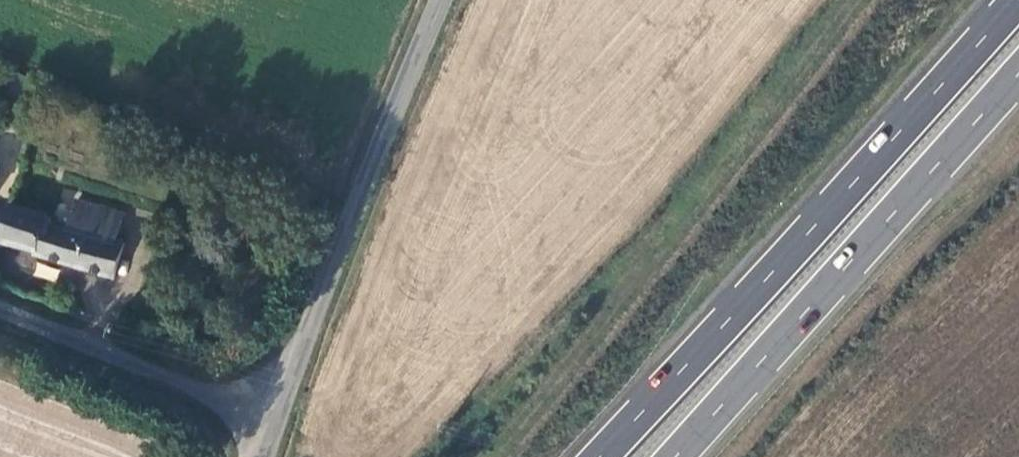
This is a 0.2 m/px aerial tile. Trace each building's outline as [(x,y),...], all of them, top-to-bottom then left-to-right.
[(52,215),(14,205),(2,241),(118,278),(128,243),(121,242),(129,212),(82,200),(73,226),(51,219),(52,215)] [(56,282),(60,267),(36,262),(32,276),(56,282)]
